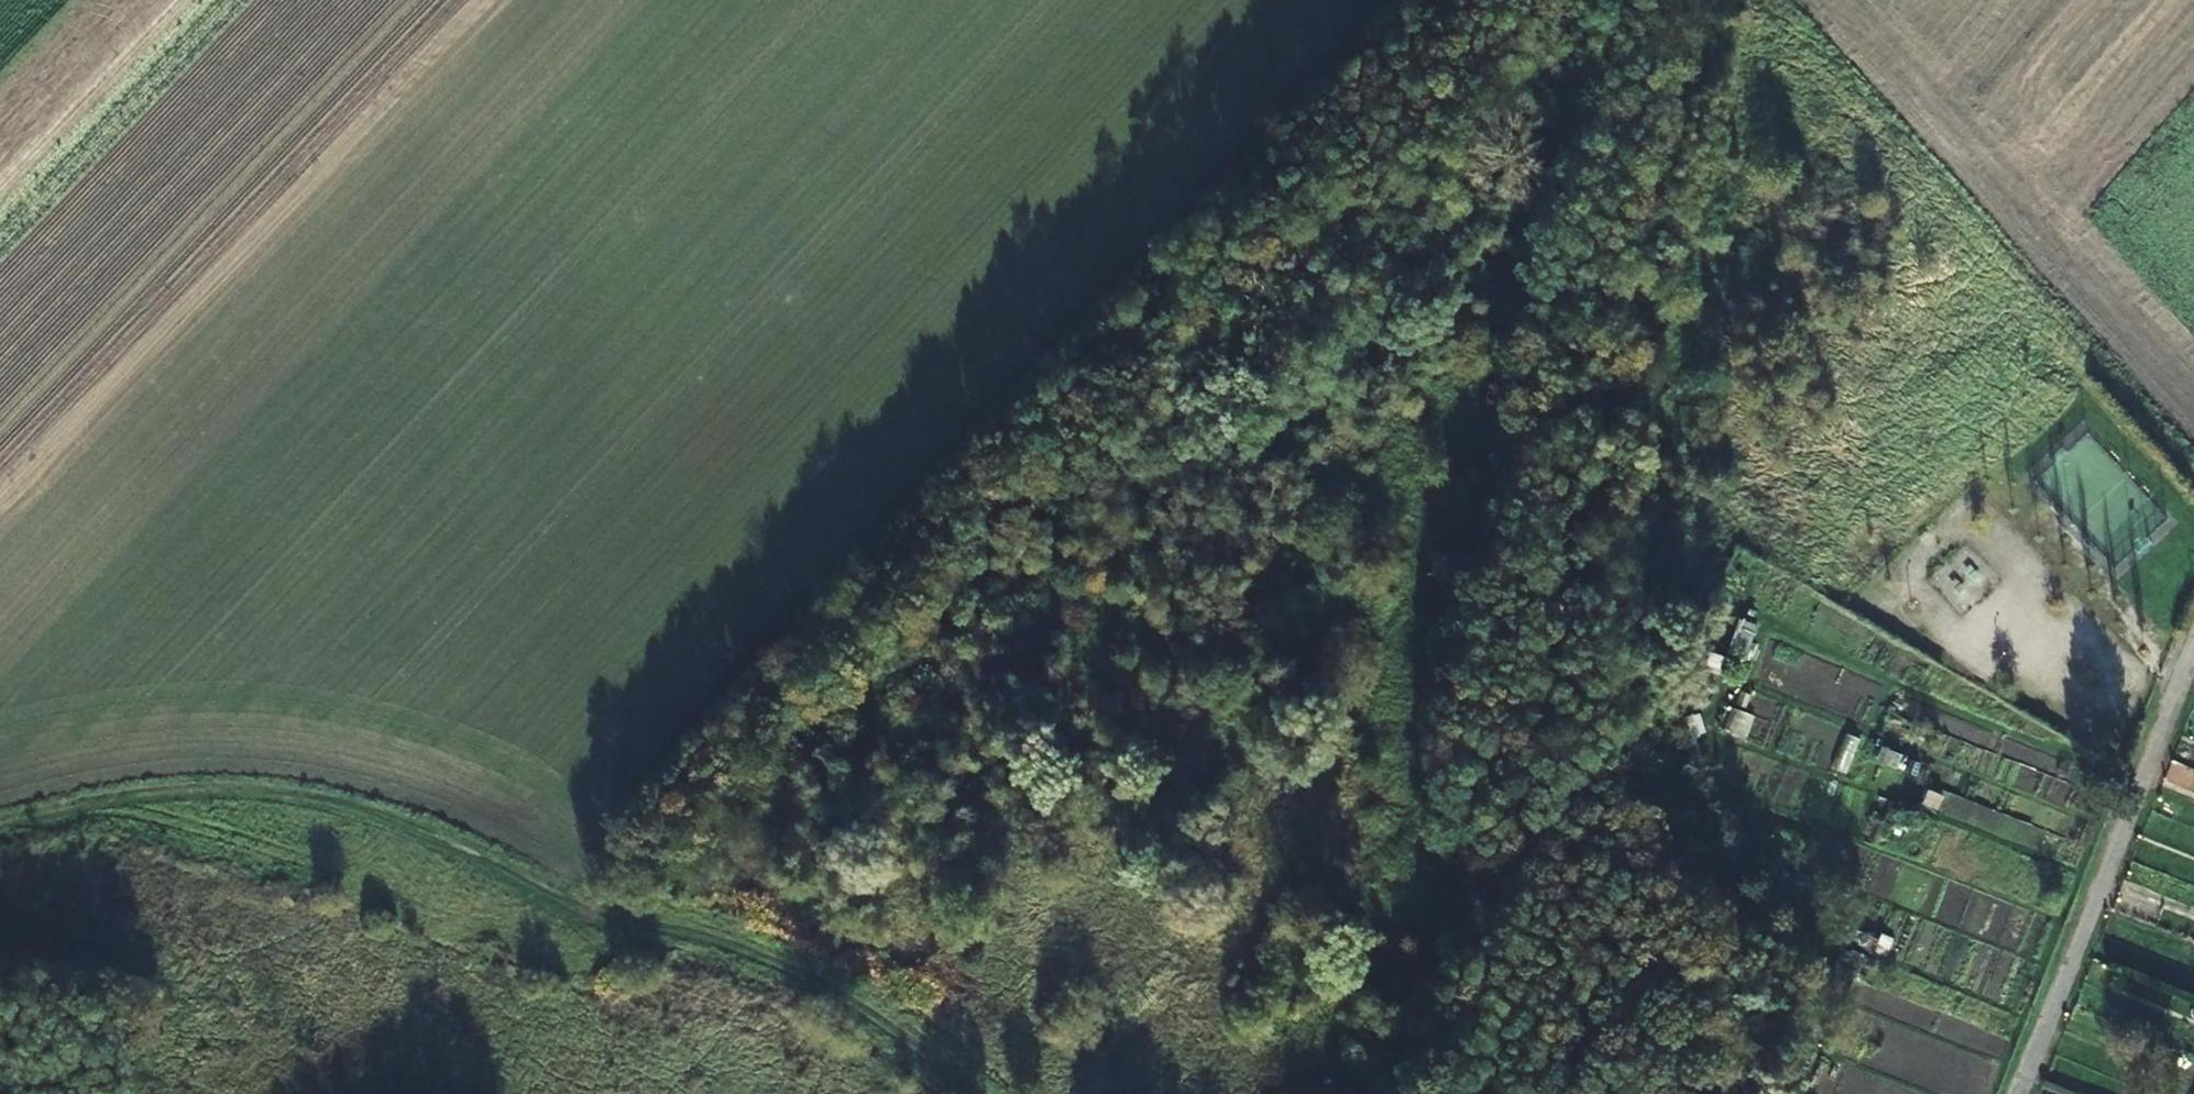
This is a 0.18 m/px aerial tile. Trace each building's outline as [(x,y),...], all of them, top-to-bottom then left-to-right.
[(2160,766),(2151,789),(2193,805),(2193,778),(2160,766)]
